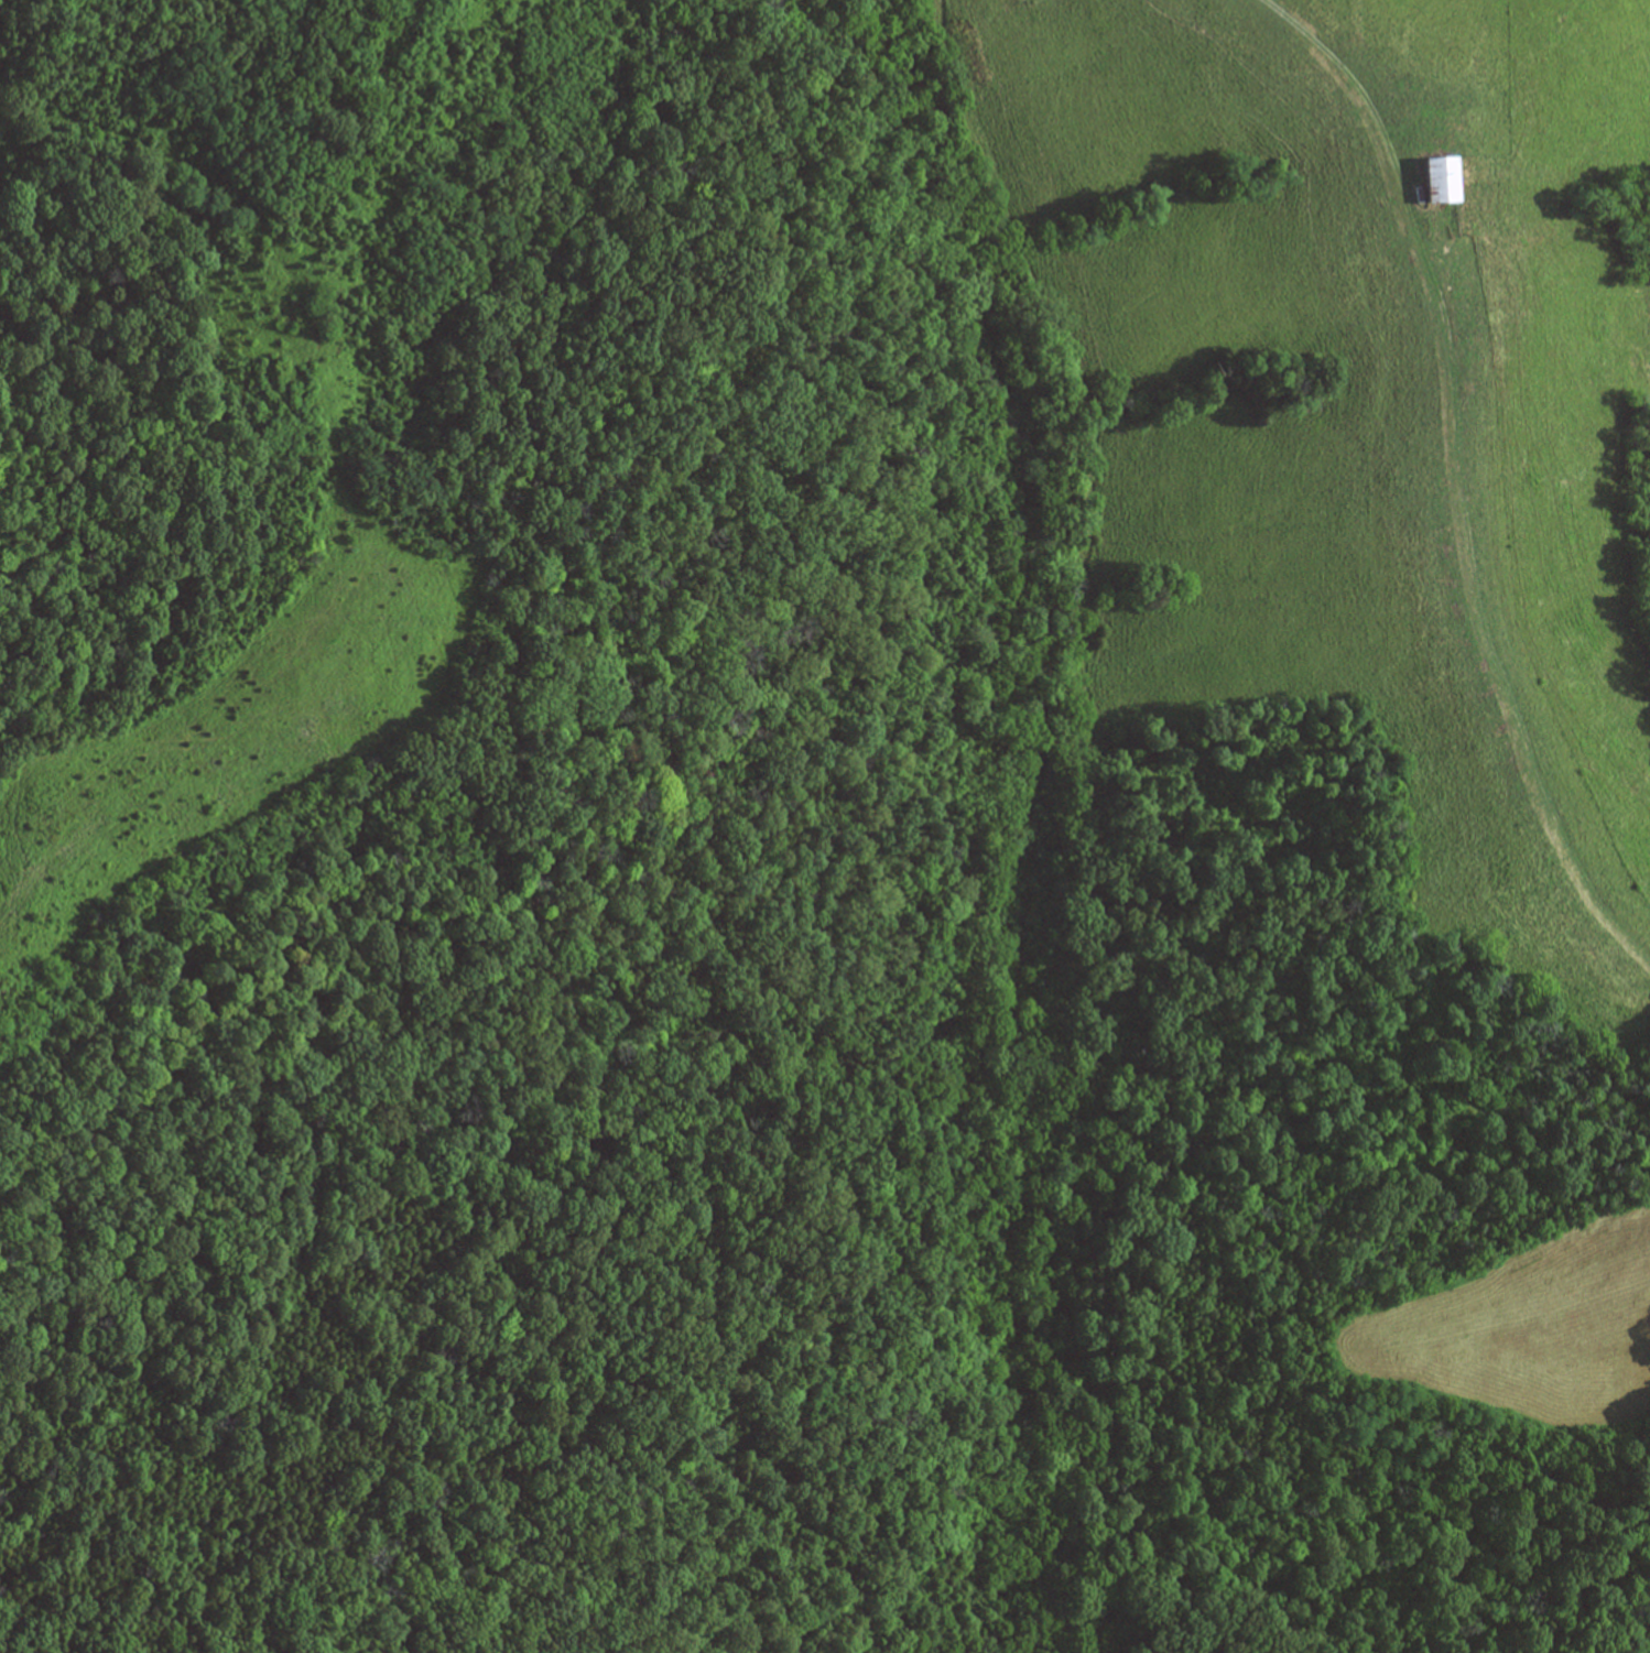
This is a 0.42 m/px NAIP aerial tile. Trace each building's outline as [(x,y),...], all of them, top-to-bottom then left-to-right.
[(1459,204),(1457,157),(1426,158),(1428,205),(1459,204)]
